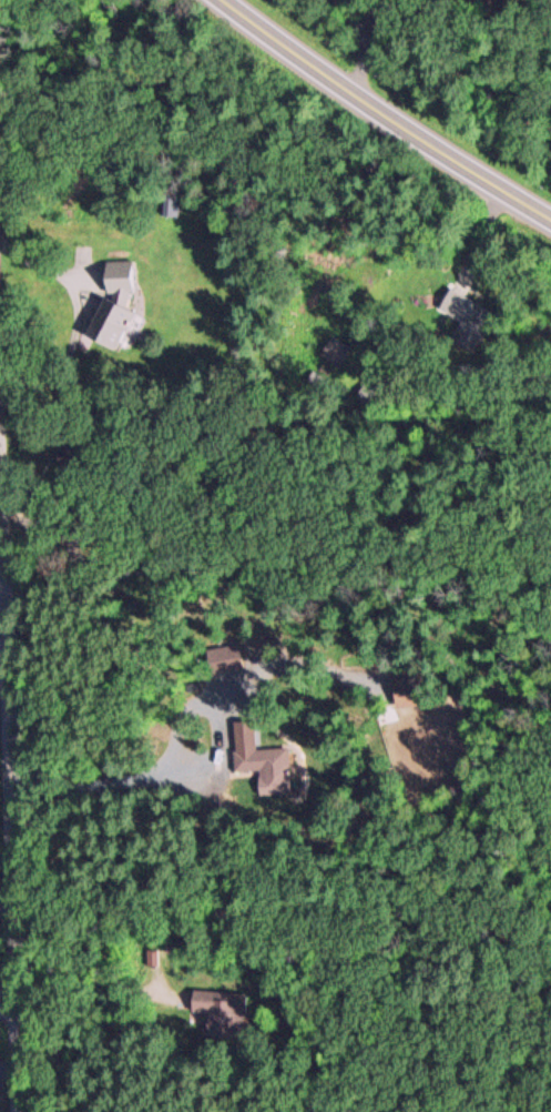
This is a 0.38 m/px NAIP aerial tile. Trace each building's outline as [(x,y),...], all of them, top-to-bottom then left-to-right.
[(104,259),(104,292),(115,292),(115,300),(130,300),(130,259),(104,259)] [(436,308),(459,319),(450,339),(472,350),(492,310),(447,288),(436,308)] [(84,335),(115,349),(133,311),(103,296),(84,335)] [(204,650),(209,675),(242,667),(236,643),(204,650)] [(420,706),(420,677),(392,677),(392,706),(420,706)] [(231,747),(232,771),(257,770),(257,791),(286,790),(285,746),(231,747)] [(210,1016),(209,1034),(244,1035),(246,990),(193,988),(192,1015),(210,1016)]
